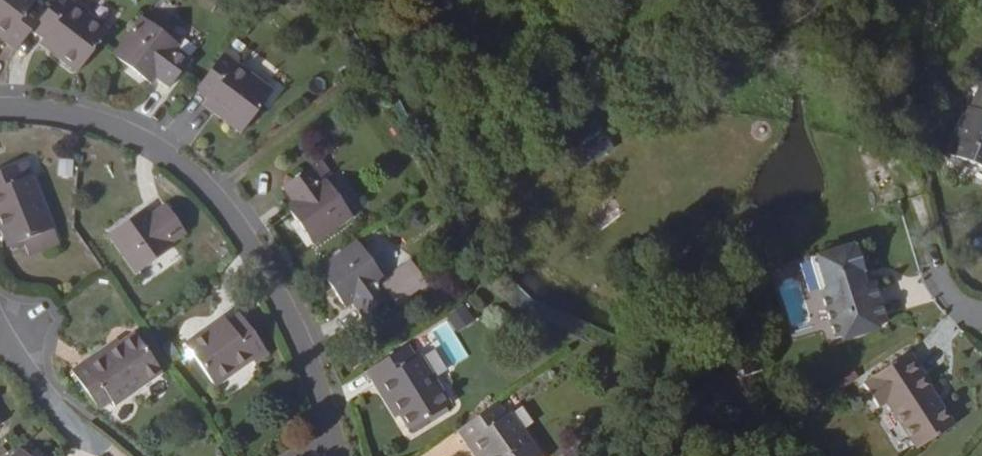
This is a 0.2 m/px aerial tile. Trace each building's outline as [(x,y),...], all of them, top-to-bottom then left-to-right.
[(37,0),(0,0),(0,28),(8,34),(6,37),(3,42),(16,51),(32,29),(47,12),(35,3),(37,0)] [(74,2),(76,0),(56,0),(53,3),(47,12),(32,29),(54,47),(50,52),(77,74),(110,30),(74,2)] [(181,46),(142,16),(114,53),(140,72),(138,75),(151,84),(156,79),(169,88),(191,59),(179,48),(181,46)] [(8,34),(0,28),(0,39),(3,42),(6,37),(8,34)] [(54,47),(44,39),(40,45),(50,52),(54,47)] [(274,90),(237,63),(240,59),(227,49),(195,91),(206,100),(217,108),(213,113),(241,134),(274,90)] [(140,72),(114,53),(112,55),(138,75),(140,72)] [(980,84),(971,107),(969,106),(950,155),(981,168),(981,85),(980,84)] [(217,108),(206,100),(202,105),(213,113),(217,108)] [(614,148),(601,127),(570,146),(584,168),(614,148)] [(32,174),(27,161),(22,162),(27,176),(32,174)] [(353,218),(326,179),(331,175),(321,161),(282,187),(291,201),(286,206),(295,219),(297,217),(316,244),(353,218)] [(32,174),(27,176),(22,162),(0,171),(0,230),(7,248),(24,241),(54,229),(32,174)] [(78,188),(79,173),(68,172),(67,187),(78,188)] [(187,233),(165,203),(151,212),(148,207),(134,216),(136,218),(110,237),(136,275),(176,246),(174,242),(187,233)] [(136,218),(134,216),(108,234),(110,237),(136,218)] [(316,244),(297,217),(295,219),(313,245),(316,244)] [(54,229),(24,241),(29,256),(60,244),(54,229)] [(367,254),(358,240),(319,267),(339,294),(336,296),(340,301),(346,309),(352,304),(362,318),(392,297),(397,304),(427,283),(411,261),(385,279),(372,261),(367,254)] [(864,283),(861,273),(864,272),(856,246),(853,247),(852,246),(811,258),(835,339),(841,337),(842,340),(878,329),(877,326),(885,324),(873,281),(864,283)] [(339,294),(319,267),(317,269),(336,296),(339,294)] [(457,329),(473,321),(466,308),(451,316),(457,329)] [(270,355),(240,312),(228,320),(217,328),(213,323),(184,343),(215,388),(254,360),(257,365),(270,355)] [(228,320),(224,315),(213,323),(217,328),(228,320)] [(447,322),(433,331),(454,363),(468,354),(447,322)] [(136,333),(162,370),(169,366),(143,328),(136,333)] [(136,333),(135,331),(120,342),(107,351),(110,354),(90,368),(84,360),(71,369),(100,411),(112,402),(115,407),(164,372),(162,370),(136,333)] [(120,342),(117,337),(84,360),(90,368),(110,354),(107,351),(120,342)] [(451,405),(421,354),(416,357),(409,345),(366,370),(369,376),(374,384),(382,379),(395,400),(391,402),(399,416),(409,432),(451,405)] [(871,379),(863,384),(878,408),(887,403),(917,450),(955,426),(925,378),(926,377),(910,352),(871,378),(871,379)] [(395,400),(382,379),(374,384),(395,419),(399,416),(391,402),(395,400)] [(511,411),(506,414),(498,403),(457,431),(466,444),(471,442),(474,439),(486,455),(543,455),(511,411)] [(466,444),(475,455),(486,455),(474,439),(471,442),(466,444)] [(20,447),(18,449),(26,455),(30,455),(20,447)]
